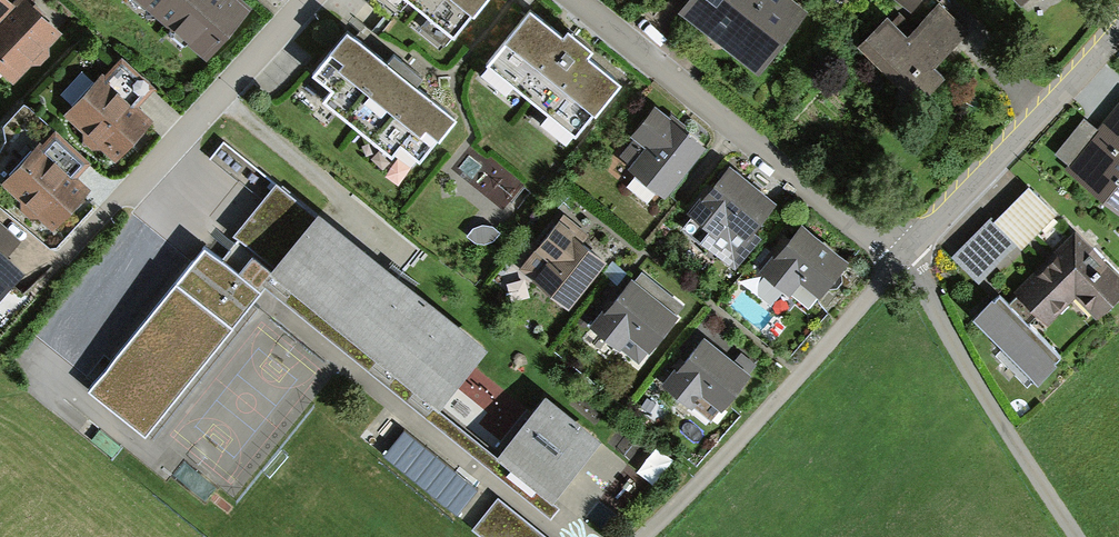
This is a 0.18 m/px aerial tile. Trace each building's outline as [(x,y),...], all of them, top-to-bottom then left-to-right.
[(14,9),(0,23),(0,57),(16,72),(29,58),(38,58),(44,53),(43,44),(55,31),(23,0),(22,0),(14,9)] [(14,9),(5,0),(0,0),(0,23),(14,9)] [(236,0),(147,0),(208,52),(246,8),(236,0)] [(454,36),(483,0),(409,0),(454,36)] [(685,9),(711,30),(716,24),(748,49),(766,27),(780,38),(802,11),(789,0),(692,0),(685,9)] [(887,19),(867,39),(924,96),(944,76),(934,66),(968,31),(942,5),(907,39),(904,36),(913,27),(902,16),(893,25),(887,19)] [(530,9),(486,62),(575,135),(619,81),(530,9)] [(387,62),(348,30),(312,73),(331,88),(323,99),(392,155),(401,144),(420,160),(455,117),(416,85),(422,77),(394,53),(387,62)] [(100,150),(116,163),(152,122),(136,108),(154,88),(121,60),(106,77),(103,74),(64,118),(86,136),(86,145),(92,150),(100,150)] [(655,111),(637,133),(639,135),(622,155),(636,166),(635,167),(663,190),(699,146),(655,111)] [(1099,136),(1081,122),(1056,153),(1108,195),(1114,189),(1118,193),(1118,112),(1099,136)] [(91,166),(56,131),(43,147),(40,144),(3,187),(23,204),(23,212),(29,218),(38,218),(53,232),(92,192),(78,179),(91,166)] [(474,149),(459,173),(511,205),(526,181),(474,149)] [(728,169),(692,213),(715,232),(727,217),(749,234),(772,204),(728,169)] [(481,349),(280,187),(232,247),(222,259),(261,291),(254,301),(267,312),(275,302),(279,298),(292,281),(296,285),(343,322),(339,327),(338,329),(348,337),(349,336),(353,330),(380,352),(400,369),(418,383),(438,399),(440,400),(481,349)] [(1052,213),(1029,189),(1005,213),(1028,237),(1052,213)] [(538,245),(520,268),(537,281),(537,280),(566,303),(602,259),(571,234),(576,227),(563,217),(540,246),(538,245)] [(24,274),(6,259),(21,242),(0,223),(0,301),(24,274)] [(475,228),(470,235),(475,240),(485,241),(492,238),(497,233),(492,227),(475,228)] [(809,307),(845,263),(800,227),(777,256),(771,252),(759,267),(809,307)] [(1008,304),(1028,323),(1029,322),(1042,308),(1050,315),(1079,286),(1100,307),(1118,287),(1118,281),(1102,263),(1107,258),(1095,247),(1090,252),(1075,237),(1009,303),(1008,304)] [(990,263),(970,243),(959,253),(980,274),(990,263)] [(222,259),(204,245),(88,389),(145,435),(254,301),(261,291),(222,259)] [(634,285),(630,282),(594,326),(617,344),(629,329),(651,347),(675,317),(671,315),(679,305),(642,275),(634,285)] [(296,285),(292,281),(279,298),(551,518),(560,506),(539,489),(543,484),(533,476),(527,483),(517,474),(523,468),(513,460),(509,465),(434,404),(438,399),(418,383),(414,388),(396,374),(400,369),(380,352),(376,358),(349,336),(348,337),(338,329),(339,327),(292,289),(296,285)] [(1009,303),(999,293),(978,314),(1040,376),(1061,354),(1029,322),(1028,323),(1008,304),(1009,303)] [(747,376),(703,340),(666,384),(689,403),(702,388),(723,405),(747,376)] [(595,441),(544,400),(503,451),(513,460),(523,468),(517,474),(527,483),(533,476),(543,484),(553,492),(595,441)] [(638,471),(655,485),(676,459),(659,445),(638,471)] [(498,498),(474,528),(485,536),(517,536),(529,523),(498,498)]
